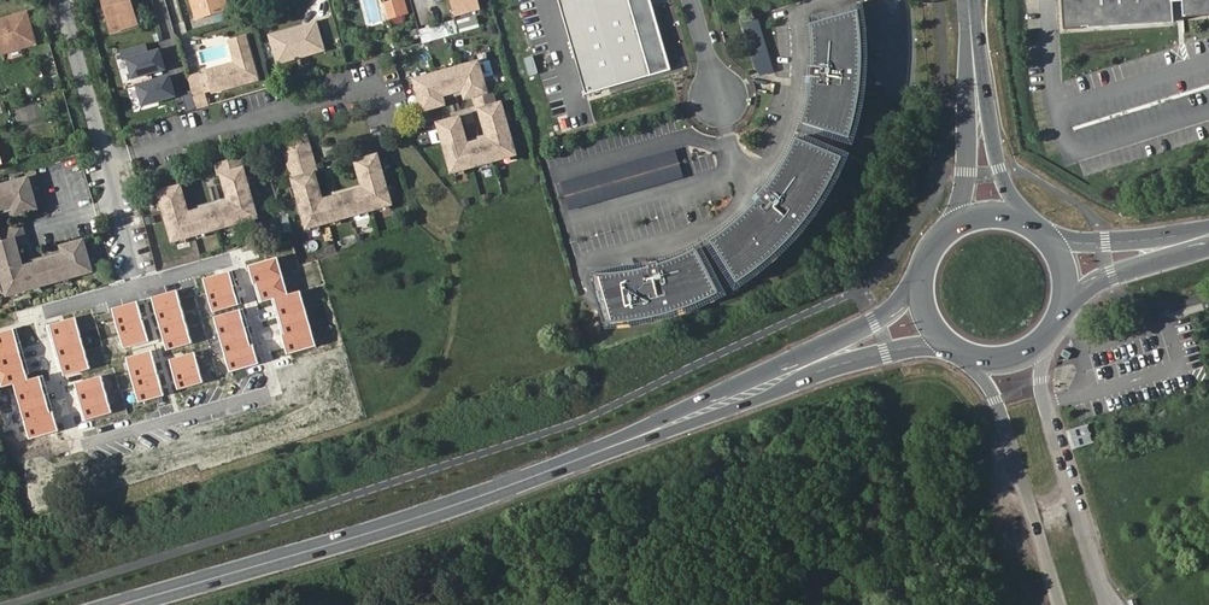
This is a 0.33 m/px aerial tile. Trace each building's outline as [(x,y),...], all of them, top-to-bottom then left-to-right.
[(113,33),(133,28),(127,3),(132,2),(132,0),(104,0),(113,33)] [(216,0),(188,0),(195,22),(220,15),(216,0)] [(220,15),(227,13),(223,0),(216,0),(220,15)] [(402,0),(383,5),(388,21),(392,27),(402,25),(405,21),(403,17),(407,16),(402,0)] [(454,18),(480,11),(477,0),(449,0),(454,18)] [(585,95),(672,69),(651,0),(556,0),(585,95)] [(1064,29),(1174,22),(1173,1),(1180,0),(1062,0),(1064,29)] [(1185,15),(1208,14),(1208,0),(1184,0),(1185,15)] [(127,3),(133,28),(139,27),(132,2),(127,3)] [(605,268),(592,268),(592,316),(609,315),(625,314),(643,312),(655,309),(652,296),(662,294),(665,306),(673,304),(693,298),(715,289),(721,286),(735,278),(748,270),(754,265),(764,257),(775,247),(793,228),(783,220),(789,212),(800,220),(805,214),(813,204),(827,184),(838,165),(842,156),(845,147),(849,137),(854,119),(856,112),(859,99),(861,81),(848,80),(849,70),(862,71),(862,64),(863,41),(861,21),(860,7),(813,15),(814,60),(828,61),(827,78),(813,77),(811,90),(809,102),(805,116),(801,127),(797,138),(791,149),(785,161),(775,174),(770,181),(766,186),(776,194),(765,207),(755,199),(743,212),(735,219),(709,237),(696,244),(686,249),(672,254),(660,258),(653,259),(657,273),(640,278),(637,264),(628,266),(620,267),(605,268)] [(756,75),(773,71),(758,14),(741,18),(756,75)] [(25,17),(10,21),(12,25),(27,21),(25,17)] [(3,62),(2,58),(19,53),(18,49),(33,44),(27,21),(12,25),(10,21),(0,24),(0,63),(3,62)] [(474,21),(455,26),(458,38),(478,33),(474,21)] [(455,25),(418,35),(421,48),(458,38),(455,26),(455,25)] [(323,54),(315,26),(306,28),(307,31),(300,33),(300,30),(268,39),(276,67),(323,54)] [(245,38),(228,43),(234,64),(206,72),(212,96),(244,86),(243,83),(256,79),(245,38)] [(35,48),(33,44),(18,49),(19,53),(35,48)] [(162,46),(126,57),(140,107),(177,96),(162,46)] [(106,70),(124,65),(120,52),(102,58),(106,70)] [(814,60),(805,59),(804,70),(814,70),(813,77),(827,78),(828,61),(814,60)] [(481,62),(485,77),(494,74),(490,60),(481,62)] [(479,107),(476,108),(483,130),(489,128),(491,136),(459,145),(457,138),(463,136),(457,116),(435,123),(449,172),(513,153),(499,102),(493,103),(489,90),(484,91),(476,61),(411,79),(420,110),(434,106),(432,97),(465,88),(467,97),(470,96),(473,105),(478,104),(479,107)] [(861,81),(862,71),(849,70),(848,80),(861,81)] [(198,76),(187,80),(192,98),(204,95),(198,76)] [(145,122),(164,117),(162,107),(142,112),(145,122)] [(314,168),(304,134),(285,140),(280,142),(304,228),(389,204),(375,154),(353,160),(358,180),(365,178),(367,186),(314,201),(312,193),(318,192),(312,172),(309,172),(308,169),(314,168)] [(559,181),(567,210),(683,179),(676,150),(559,181)] [(222,173),(219,174),(225,194),(231,192),(234,199),(180,214),(178,206),(184,205),(179,185),(156,191),(171,241),(256,217),(238,156),(214,163),(216,171),(221,169),(222,173)] [(39,206),(29,175),(0,183),(0,207),(20,202),(23,210),(39,206)] [(762,191),(753,184),(747,193),(755,199),(765,207),(776,194),(766,186),(762,191)] [(789,212),(783,220),(793,228),(800,220),(789,212)] [(8,293),(93,269),(84,238),(68,242),(71,251),(17,266),(15,258),(21,257),(18,243),(27,241),(24,232),(21,233),(19,224),(0,230),(0,266),(8,293)] [(645,252),(635,255),(637,264),(640,278),(657,273),(653,259),(648,261),(645,252)] [(278,256),(251,263),(261,301),(275,298),(289,352),(316,346),(301,290),(288,293),(278,256)] [(176,291),(150,298),(166,351),(191,343),(176,291)] [(662,294),(652,296),(655,309),(665,306),(662,294)] [(137,301),(112,309),(124,349),(149,341),(137,301)] [(104,316),(92,319),(96,332),(108,329),(104,316)] [(75,318),(50,325),(65,377),(91,370),(75,318)] [(0,334),(0,376),(3,387),(15,384),(30,439),(59,430),(44,374),(29,378),(15,329),(0,334)] [(152,351),(126,359),(138,399),(164,391),(152,351)] [(195,353),(170,360),(178,389),(203,382),(195,353)] [(102,375),(76,382),(87,419),(113,412),(102,375)] [(233,464),(248,460),(243,443),(229,447),(233,464)]
